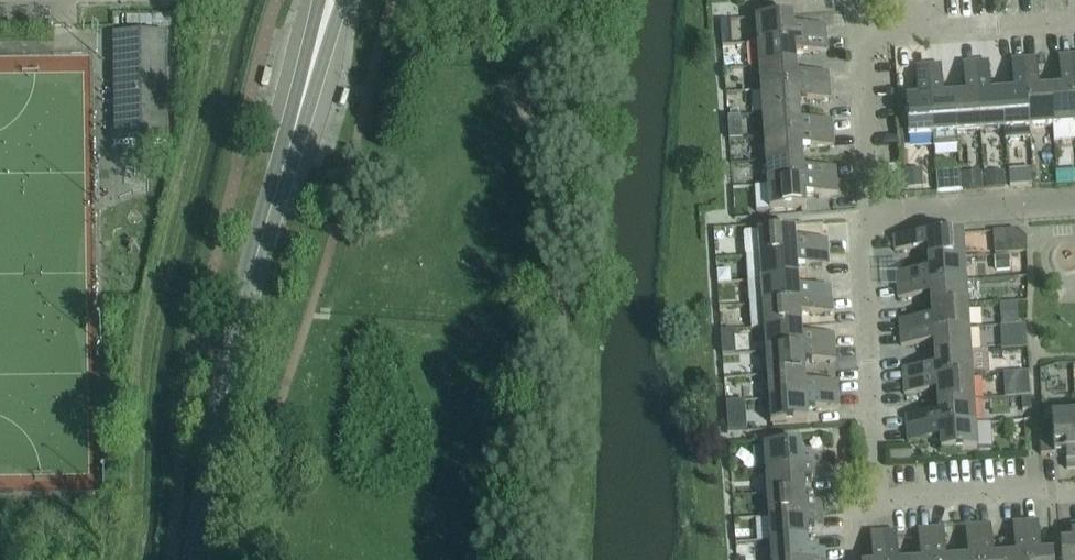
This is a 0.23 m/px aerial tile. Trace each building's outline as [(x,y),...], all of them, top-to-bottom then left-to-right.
[(792,28),(792,16),(755,18),(757,44),(826,38),(825,25),(792,28)] [(731,33),(721,34),(722,47),(731,46),(731,33)] [(114,143),(144,143),(166,143),(165,34),(113,35),(114,143)] [(759,67),(795,64),(794,54),(827,51),(826,38),(757,44),(759,67)] [(1074,124),(1074,115),(1071,56),(1058,57),(1060,89),(1049,90),(1052,126),(1074,124)] [(1039,90),(1036,58),(1024,59),(1028,128),(1052,126),(1049,90),(1039,90)] [(1029,139),(1028,128),(1024,59),(1011,60),(1013,92),(1002,93),(1004,129),(1005,141),(1029,139)] [(991,94),(989,61),(975,62),(980,131),(1004,129),(1002,93),(991,94)] [(956,133),(980,131),(975,62),(962,63),(965,96),(954,97),(956,133)] [(796,75),(795,64),(759,67),(760,91),(829,86),(828,73),(796,75)] [(943,97),(941,65),(928,66),(933,135),(956,133),(954,97),(943,97)] [(908,136),(933,135),(928,66),(915,67),(917,99),(905,100),(908,136)] [(762,114),(798,112),(797,101),(830,99),(829,86),(760,91),(762,114)] [(799,122),(798,112),(762,114),(764,138),(832,133),(832,120),(799,122)] [(731,140),(743,139),(742,130),(730,130),(731,140)] [(765,162),(801,159),(801,148),(833,146),(832,133),(764,138),(765,162)] [(131,164),(149,164),(149,153),(131,153),(131,164)] [(802,170),(801,159),(765,162),(767,185),(836,181),(835,168),(802,170)] [(921,168),(903,170),(905,187),(922,186),(921,168)] [(1009,186),(1019,185),(1018,169),(1008,170),(1009,186)] [(769,210),(805,208),(804,196),(837,193),(836,181),(767,185),(769,210)] [(794,242),(794,230),(744,233),(746,260),(828,254),(827,239),(794,242)] [(1016,230),(1009,230),(1003,230),(1004,243),(993,244),(993,254),(1026,252),(1025,237),(1016,230)] [(964,258),(962,233),(893,237),(894,251),(927,249),(928,260),(964,258)] [(829,265),(828,254),(746,260),(748,283),(797,280),(796,268),(829,265)] [(896,286),(965,281),(964,258),(928,260),(928,271),(896,273),(896,286)] [(797,280),(748,283),(749,307),(831,301),(830,287),(798,289),(797,280)] [(967,305),(965,281),(896,286),(897,299),(930,297),(931,307),(967,305)] [(832,313),(831,301),(749,307),(751,330),(764,330),(801,327),(800,315),(832,313)] [(1016,301),(998,303),(998,304),(999,316),(1017,315),(1016,301)] [(900,333),(969,329),(967,305),(931,307),(931,318),(899,320),(900,333)] [(801,337),(801,327),(764,330),(766,353),(834,347),(833,334),(801,337)] [(970,353),(969,329),(900,333),(901,346),(933,344),(934,355),(970,353)] [(735,346),(722,346),(722,355),(735,354),(735,346)] [(767,377),(803,374),(803,362),(835,360),(834,347),(766,353),(767,377)] [(935,365),(902,368),(903,382),(972,378),(970,353),(934,355),(935,365)] [(804,384),(803,374),(767,377),(769,400),(838,396),(837,382),(804,384)] [(973,400),(972,378),(903,382),(904,394),(936,392),(937,403),(973,400)] [(771,424),(807,422),(806,410),(838,407),(838,396),(769,400),(771,424)] [(906,429),(975,425),(973,400),(937,403),(938,414),(905,416),(906,429)] [(1052,441),(1053,454),(1065,453),(1066,469),(1074,469),(1074,416),(1051,418),(1052,441)] [(977,449),(975,425),(906,429),(907,442),(940,439),(941,451),(977,449)] [(1052,441),(1039,442),(1040,455),(1053,454),(1052,441)] [(800,455),(800,443),(764,446),(765,470),(818,467),(817,454),(800,455)] [(767,494),(803,492),(802,481),(819,480),(818,467),(765,470),(767,494)] [(804,503),(803,492),(767,494),(769,518),(821,514),(820,501),(804,503)] [(770,542),(806,539),(805,528),(822,527),(821,514),(769,518),(770,542)] [(1038,521),(1026,522),(1028,559),(1053,559),(1052,553),(1040,554),(1038,521)] [(1026,522),(1012,523),(1014,556),(1003,557),(1004,559),(1028,559),(1026,522)] [(990,525),(978,526),(980,559),(1004,559),(1003,557),(993,557),(990,525)] [(1070,525),(1071,542),(1059,543),(1060,559),(1074,559),(1074,525),(1070,525)] [(978,526),(965,527),(967,559),(956,559),(980,559),(978,526)] [(943,528),(930,529),(932,559),(945,559),(943,528)] [(930,529),(917,530),(919,559),(932,559),(930,529)] [(896,531),(883,532),(885,559),(898,559),(896,531)] [(883,532),(870,533),(872,559),(885,559),(883,532)] [(806,539),(770,542),(771,559),(824,559),(823,549),(807,550),(806,539)]
